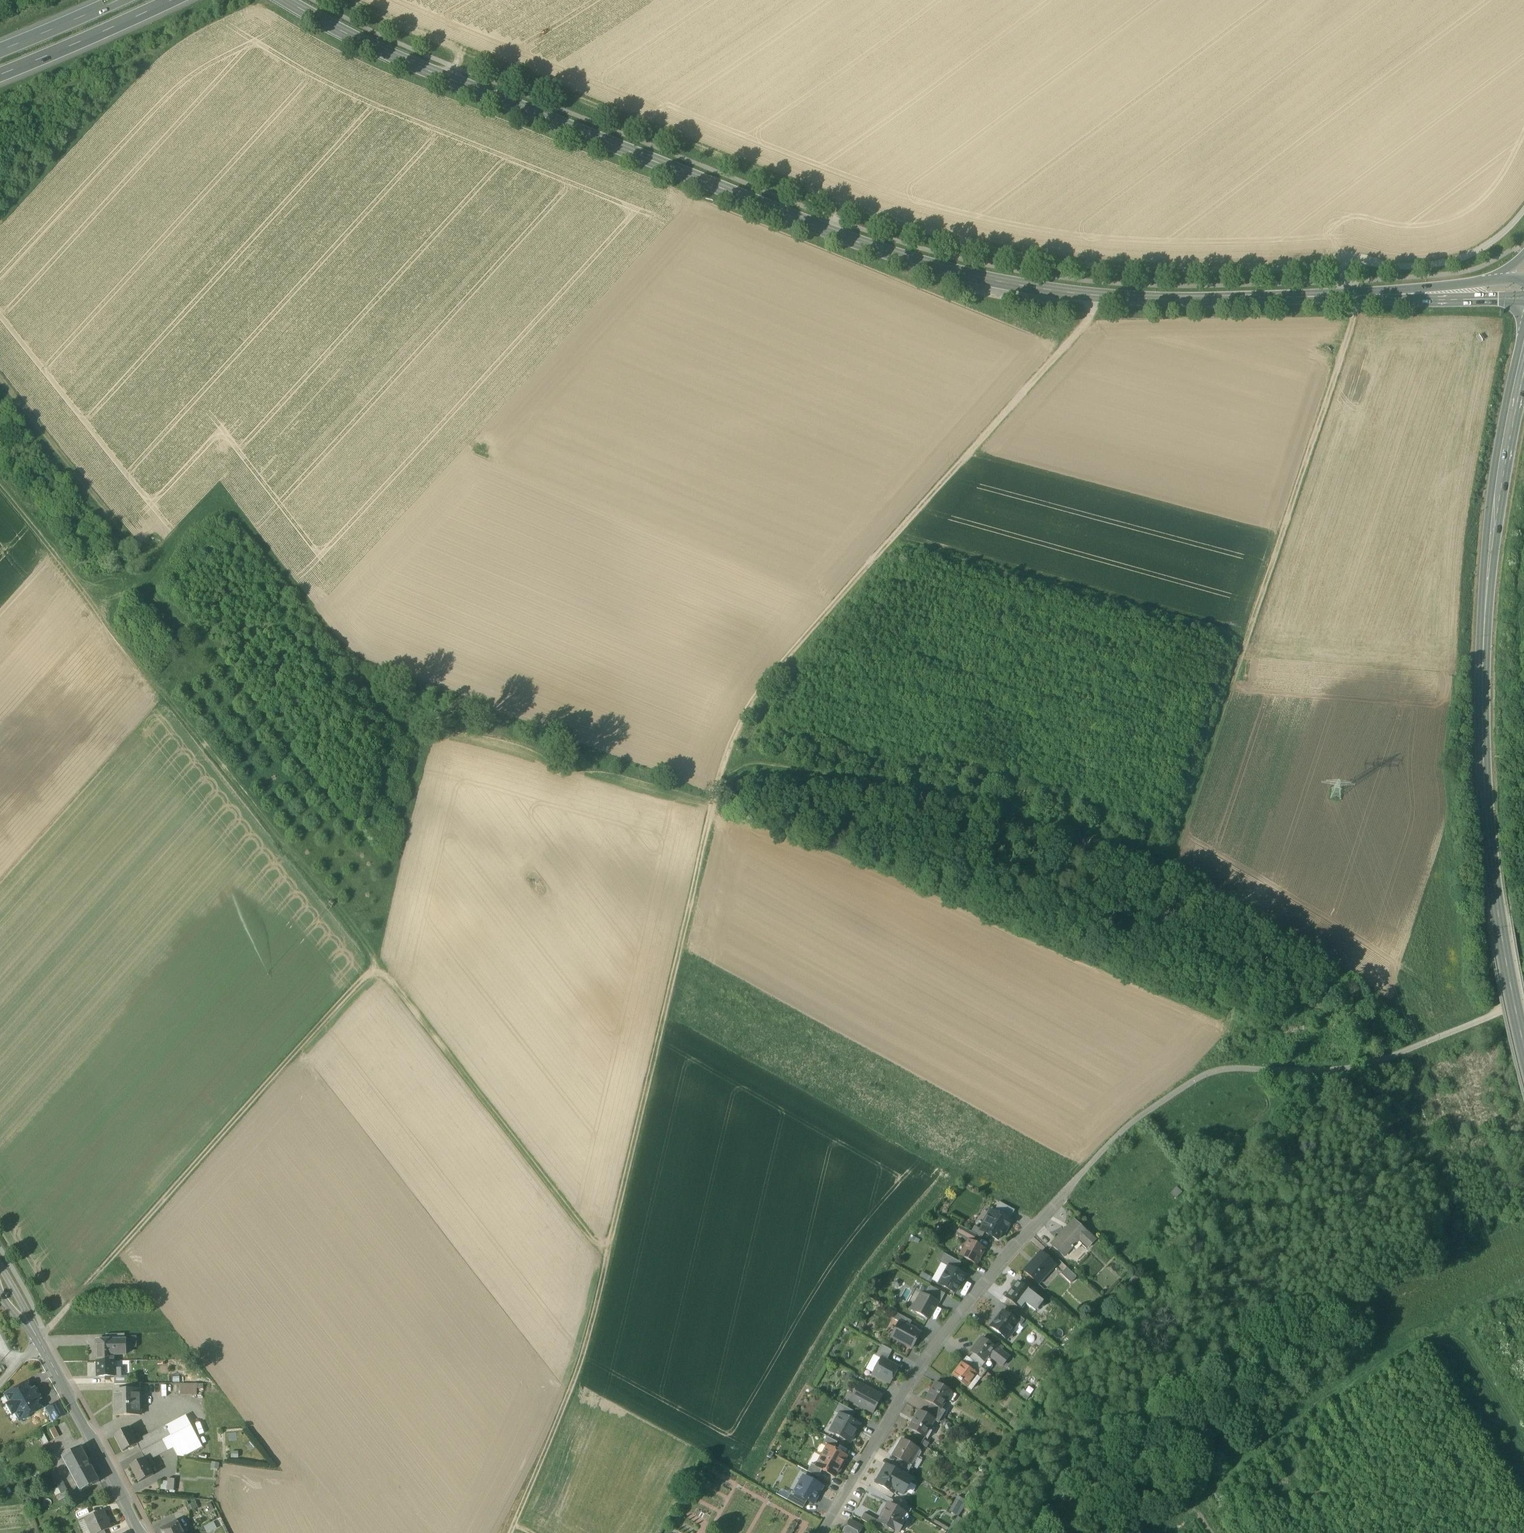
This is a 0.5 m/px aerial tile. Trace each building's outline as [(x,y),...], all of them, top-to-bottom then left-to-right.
[(994,1212),(1009,1220),(1014,1210),(999,1202),(994,1212)] [(984,1232),(998,1240),(1002,1231),(1005,1232),(1011,1221),(1009,1220),(994,1212),(991,1218),(987,1215),(982,1224),(983,1224),(980,1229),(980,1230),(984,1232)] [(1067,1249),(1069,1251),(1071,1248),(1072,1249),(1073,1247),(1072,1247),(1079,1239),(1088,1248),(1095,1240),(1087,1232),(1074,1220),(1056,1239),(1057,1240),(1067,1249)] [(969,1240),(972,1242),(976,1235),(971,1232),(960,1226),(956,1234),(968,1241),(969,1240)] [(974,1226),(971,1232),(976,1235),(979,1229),(974,1226)] [(976,1235),(982,1238),(984,1232),(980,1230),(980,1229),(979,1229),(976,1235)] [(960,1255),(976,1264),(980,1261),(980,1257),(984,1249),(979,1246),(978,1243),(976,1244),(972,1242),(969,1240),(968,1241),(960,1255)] [(1057,1240),(1052,1246),(1063,1256),(1064,1256),(1062,1254),(1067,1249),(1057,1240)] [(1023,1270),(1038,1285),(1056,1265),(1041,1251),(1023,1270)] [(948,1266),(956,1271),(961,1263),(945,1254),(940,1263),(948,1267),(948,1266)] [(939,1284),(955,1293),(965,1275),(956,1271),(948,1266),(948,1267),(939,1284)] [(1061,1274),(1070,1283),(1076,1277),(1066,1268),(1061,1274)] [(1031,1291),(1034,1294),(1038,1289),(1024,1278),(1020,1283),(1031,1291)] [(1006,1297),(1020,1309),(1025,1303),(1023,1301),(1031,1291),(1020,1283),(1018,1281),(1006,1297)] [(929,1285),(924,1295),(937,1302),(939,1304),(945,1294),(929,1285)] [(1025,1303),(1035,1311),(1043,1301),(1034,1294),(1031,1291),(1023,1301),(1025,1303)] [(911,1309),(928,1319),(937,1302),(924,1295),(922,1294),(916,1304),(915,1303),(911,1309)] [(990,1326),(1004,1337),(1010,1329),(1012,1330),(1017,1323),(1017,1322),(1009,1315),(1003,1311),(990,1326)] [(1017,1323),(1020,1325),(1024,1320),(1012,1311),(1009,1315),(1017,1322),(1017,1323)] [(900,1322),(909,1326),(912,1321),(896,1312),(893,1318),(900,1322)] [(892,1337),(912,1348),(920,1333),(909,1326),(900,1322),(896,1329),(895,1328),(894,1329),(895,1330),(892,1337)] [(125,1336),(125,1340),(126,1347),(137,1347),(136,1336),(125,1336)] [(983,1361),(984,1361),(988,1355),(994,1347),(982,1338),(971,1352),(973,1353),(983,1361)] [(126,1354),(126,1347),(125,1340),(106,1340),(102,1340),(102,1345),(97,1345),(97,1361),(115,1360),(114,1354),(126,1354)] [(881,1358),(886,1361),(892,1350),(882,1345),(875,1356),(881,1359),(881,1358)] [(994,1347),(988,1355),(992,1358),(1002,1366),(1009,1356),(995,1346),(994,1347)] [(969,1358),(974,1362),(981,1368),(981,1367),(985,1362),(984,1361),(983,1361),(973,1353),(969,1358)] [(881,1359),(872,1374),(890,1383),(898,1368),(886,1361),(881,1358),(881,1359)] [(115,1368),(115,1360),(97,1361),(98,1376),(114,1376),(121,1376),(121,1368),(115,1368)] [(986,1371),(981,1368),(974,1362),(969,1368),(980,1377),(981,1378),(986,1371)] [(953,1375),(971,1389),(980,1377),(969,1368),(962,1363),(953,1375)] [(931,1404),(941,1409),(947,1399),(945,1398),(950,1390),(935,1382),(925,1400),(931,1404)] [(5,1395),(19,1420),(21,1419),(24,1420),(28,1418),(28,1415),(40,1408),(36,1400),(39,1399),(33,1390),(31,1391),(26,1384),(5,1395)] [(180,1395),(197,1395),(197,1384),(180,1384),(180,1395)] [(865,1408),(873,1413),(882,1396),(859,1384),(850,1400),(859,1405),(859,1406),(860,1408),(862,1409),(864,1409),(865,1408)] [(115,1416),(140,1416),(141,1391),(127,1391),(115,1391),(115,1416)] [(45,1409),(52,1422),(64,1415),(57,1402),(45,1409)] [(840,1414),(850,1420),(855,1412),(839,1403),(834,1412),(840,1414)] [(931,1404),(928,1409),(942,1417),(945,1411),(941,1409),(931,1404)] [(938,1423),(942,1417),(928,1409),(925,1414),(935,1420),(934,1420),(938,1423)] [(909,1428),(924,1437),(934,1420),(935,1420),(925,1414),(919,1410),(909,1428)] [(833,1433),(850,1442),(859,1424),(850,1420),(840,1414),(834,1424),(836,1425),(833,1433)] [(186,1416),(158,1431),(163,1440),(168,1438),(173,1447),(175,1451),(187,1445),(191,1452),(201,1446),(186,1416)] [(51,1430),(55,1439),(61,1436),(56,1427),(51,1430)] [(138,1433),(133,1436),(129,1428),(114,1435),(115,1436),(123,1452),(137,1444),(138,1444),(137,1442),(141,1439),(138,1433)] [(141,1452),(163,1440),(158,1431),(141,1439),(137,1442),(138,1444),(137,1444),(141,1452)] [(41,1436),(45,1444),(50,1441),(45,1433),(41,1436)] [(827,1446),(833,1449),(837,1442),(827,1436),(823,1444),(827,1446)] [(168,1438),(163,1440),(168,1450),(173,1447),(168,1438)] [(899,1459),(908,1465),(909,1464),(913,1457),(911,1456),(916,1448),(902,1439),(893,1456),(899,1459)] [(151,1459),(168,1450),(163,1440),(141,1452),(145,1459),(145,1458),(146,1461),(151,1459)] [(187,1445),(175,1451),(178,1456),(184,1457),(202,1447),(201,1446),(191,1452),(187,1445)] [(827,1446),(821,1456),(841,1467),(846,1456),(833,1449),(827,1446)] [(71,1474),(80,1492),(99,1481),(90,1464),(80,1447),(62,1457),(71,1474)] [(835,1477),(841,1467),(821,1456),(816,1466),(816,1467),(822,1470),(835,1477)] [(130,1466),(139,1482),(154,1475),(150,1467),(146,1461),(145,1458),(145,1459),(130,1466)] [(899,1459),(896,1464),(909,1472),(912,1466),(909,1464),(908,1465),(899,1459)] [(807,1471),(818,1477),(822,1470),(816,1467),(816,1466),(812,1464),(807,1471)] [(906,1477),(909,1472),(896,1464),(893,1469),(903,1475),(906,1477)] [(877,1483),(892,1492),(903,1475),(893,1469),(887,1466),(877,1483)] [(49,1473),(60,1494),(66,1491),(55,1470),(49,1473)] [(906,1477),(903,1475),(892,1492),(893,1493),(895,1489),(903,1494),(912,1480),(906,1477)] [(807,1501),(813,1504),(823,1486),(807,1478),(801,1484),(799,1483),(794,1493),(807,1501)] [(96,1495),(98,1500),(108,1495),(106,1490),(96,1495)] [(787,1500),(803,1508),(807,1501),(794,1493),(791,1491),(787,1500)] [(958,1496),(949,1510),(956,1514),(964,1500),(958,1496)] [(195,1502),(186,1507),(188,1512),(198,1507),(195,1502)] [(896,1508),(908,1515),(911,1510),(899,1503),(896,1508)] [(879,1522),(898,1532),(908,1515),(896,1508),(888,1504),(879,1522)] [(104,1531),(110,1528),(103,1511),(86,1519),(92,1532),(99,1532),(104,1531)] [(867,1523),(874,1526),(877,1520),(864,1513),(861,1519),(867,1523)] [(8,1517),(10,1529),(19,1527),(16,1515),(8,1517)] [(86,1519),(79,1523),(83,1532),(92,1532),(86,1519)] [(163,1532),(183,1532),(177,1520),(161,1529),(163,1532)] [(847,1532),(859,1532),(862,1527),(850,1520),(844,1531),(847,1532)] [(213,1522),(204,1527),(207,1532),(208,1532),(217,1528),(213,1522)]
